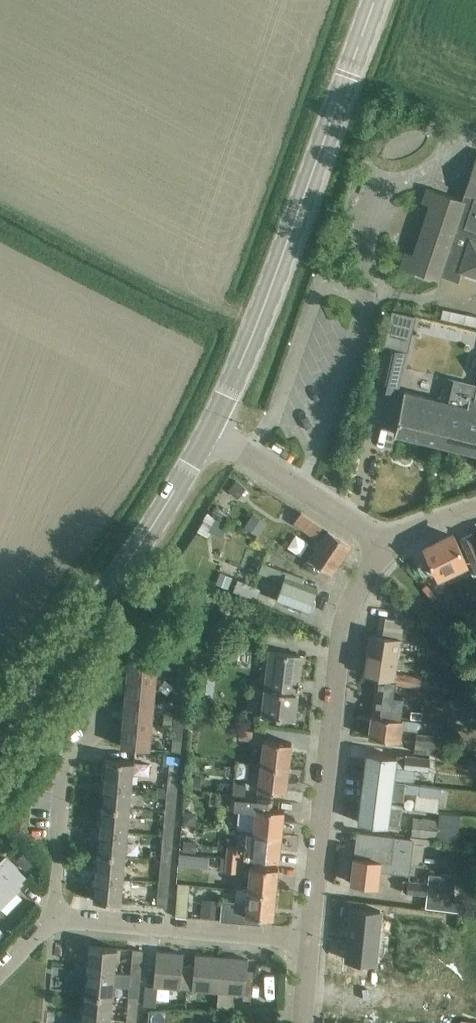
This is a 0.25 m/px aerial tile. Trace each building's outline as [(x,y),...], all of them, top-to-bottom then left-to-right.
[(465,192),(466,192),(464,200),(427,187),(423,201),(432,204),(415,255),(406,252),(401,266),(439,278),(441,274),(450,277),(451,271),(460,274),(461,270),(475,276),(475,158),(465,192)] [(436,308),(435,317),(469,320),(470,310),(436,308)] [(384,344),(375,387),(397,392),(406,349),(414,317),(391,312),(384,344)] [(395,433),(438,443),(447,400),(461,403),(464,391),(473,393),(475,394),(475,381),(447,375),(442,398),(405,389),(395,433)] [(438,443),(475,452),(475,394),(473,393),(464,391),(461,403),(447,400),(438,443)] [(234,482),(228,489),(237,496),(243,489),(234,482)] [(323,524),(302,510),(295,521),(316,535),(323,524)] [(206,511),(196,528),(206,534),(209,529),(220,535),(221,533),(227,523),(216,517),(206,511)] [(248,525),(259,532),(265,522),(255,515),(248,525)] [(352,543),(328,527),(309,555),(334,571),(352,543)] [(278,546),(292,555),(300,541),(287,532),(278,546)] [(463,537),(475,565),(475,538),(474,532),(463,537)] [(445,536),(426,545),(439,574),(469,560),(457,534),(446,539),(445,536)] [(304,576),(264,561),(261,570),(280,577),(281,575),(286,577),(278,598),(309,610),(319,585),(303,579),(304,576)] [(220,572),(216,583),(227,587),(232,576),(220,572)] [(239,579),(234,591),(256,599),(261,587),(239,579)] [(226,603),(215,610),(219,616),(230,610),(226,603)] [(365,674),(403,679),(403,683),(421,686),(423,676),(405,673),(404,674),(397,673),(398,665),(402,666),(403,657),(399,656),(406,618),(382,615),(379,633),(371,632),(365,674)] [(303,653),(270,649),(262,712),(295,716),(303,653)] [(131,650),(129,674),(157,676),(159,652),(131,650)] [(180,666),(179,678),(188,679),(189,667),(180,666)] [(203,666),(202,676),(215,678),(216,668),(203,666)] [(157,676),(129,674),(127,697),(155,699),(157,676)] [(423,676),(421,686),(439,690),(440,679),(423,676)] [(372,713),(404,717),(406,695),(395,694),(397,679),(377,677),(372,713)] [(188,679),(179,678),(178,691),(187,692),(188,679)] [(155,699),(127,697),(125,720),(153,722),(155,699)] [(410,708),(410,716),(422,718),(422,710),(410,708)] [(164,711),(163,723),(171,724),(172,712),(164,711)] [(172,724),(182,725),(183,712),(173,712),(172,724)] [(420,719),(404,717),(372,713),(370,735),(401,739),(403,726),(419,728),(420,719)] [(153,722),(125,720),(122,744),(151,747),(153,722)] [(182,725),(172,724),(170,748),(180,749),(182,725)] [(250,739),(251,726),(239,725),(237,737),(250,739)] [(441,735),(418,732),(415,750),(438,754),(441,735)] [(265,737),(262,762),(289,765),(292,740),(265,737)] [(368,752),(365,774),(395,778),(395,775),(416,778),(417,767),(406,765),(407,759),(404,759),(404,757),(368,752)] [(429,768),(431,757),(404,754),(404,757),(404,759),(407,759),(406,765),(417,767),(429,768)] [(108,757),(105,781),(133,784),(135,759),(108,757)] [(289,765),(262,762),(259,787),(286,790),(289,765)] [(169,787),(179,788),(181,764),(171,763),(169,787)] [(365,774),(362,799),(391,803),(392,797),(405,798),(406,790),(442,795),(443,787),(423,784),(424,782),(395,778),(365,774)] [(192,776),(191,788),(201,789),(202,777),(192,776)] [(105,781),(103,804),(131,807),(133,784),(105,781)] [(232,782),(230,792),(243,794),(244,783),(232,782)] [(169,787),(166,810),(176,811),(179,788),(169,787)] [(232,794),(231,807),(233,807),(240,808),(238,827),(240,827),(255,828),(282,831),(284,809),(258,806),(256,806),(257,803),(257,797),(252,797),(245,796),(232,794)] [(362,799),(359,821),(401,826),(402,816),(403,806),(391,805),(391,803),(362,799)] [(131,807),(103,804),(101,827),(129,830),(131,807)] [(440,809),(439,818),(414,815),(412,834),(457,839),(460,812),(440,809)] [(176,811),(166,810),(164,833),(174,834),(176,811)] [(185,810),(183,821),(195,823),(197,811),(185,810)] [(129,830),(101,827),(99,850),(126,853),(129,830)] [(282,831),(255,828),(253,853),(280,856),(282,831)] [(351,882),(365,883),(378,885),(379,885),(380,883),(381,869),(410,873),(414,842),(414,838),(357,831),(355,845),(354,857),(353,867),(351,882)] [(164,833),(162,856),(172,857),(174,834),(164,833)] [(182,839),(181,851),(194,852),(195,840),(182,839)] [(225,845),(224,855),(237,856),(238,846),(225,845)] [(126,853),(99,850),(96,874),(124,876),(126,853)] [(34,862),(24,853),(17,861),(27,870),(34,862)] [(179,853),(178,865),(190,866),(191,854),(179,853)] [(237,856),(224,855),(223,869),(236,870),(237,856)] [(19,886),(17,883),(25,875),(6,856),(0,862),(0,906),(19,886)] [(162,856),(160,880),(170,881),(172,857),(162,856)] [(276,889),(277,889),(279,864),(252,862),(250,887),(276,889)] [(96,874),(94,898),(122,901),(124,876),(96,874)] [(427,893),(426,907),(461,911),(462,897),(453,896),(455,877),(429,874),(429,881),(427,893)] [(429,881),(409,879),(408,891),(427,893),(429,881)] [(170,881),(160,880),(157,904),(167,905),(170,881)] [(191,883),(179,882),(176,914),(188,916),(191,883)] [(221,920),(244,922),(261,924),(261,920),(261,917),(262,916),(267,916),(273,917),(274,917),(274,916),(276,890),(276,889),(250,887),(249,887),(248,890),(247,901),(222,899),(221,908),(221,920)] [(222,898),(203,897),(202,917),(220,918),(222,898)] [(376,958),(381,906),(353,903),(347,955),(376,958)] [(430,914),(429,923),(452,926),(453,917),(430,914)] [(90,943),(88,967),(116,970),(118,946),(90,943)] [(134,947),(132,971),(142,972),(144,948),(134,947)] [(188,987),(190,963),(184,962),(185,952),(158,950),(154,984),(188,987)] [(190,963),(188,987),(220,990),(223,956),(197,953),(196,964),(190,963)] [(223,956),(220,990),(253,993),(255,969),(249,968),(250,958),(223,956)] [(132,971),(116,970),(88,967),(86,991),(114,993),(115,983),(131,984),(130,994),(140,995),(142,972),(132,971)] [(42,984),(63,983),(63,969),(42,969),(42,984)] [(114,993),(86,991),(84,1014),(112,1016),(114,993)] [(140,995),(130,994),(128,1018),(138,1019),(140,995)] [(264,996),(263,1003),(275,1004),(276,997),(264,996)] [(84,1014),(83,1022),(111,1022),(112,1016),(84,1014)]
